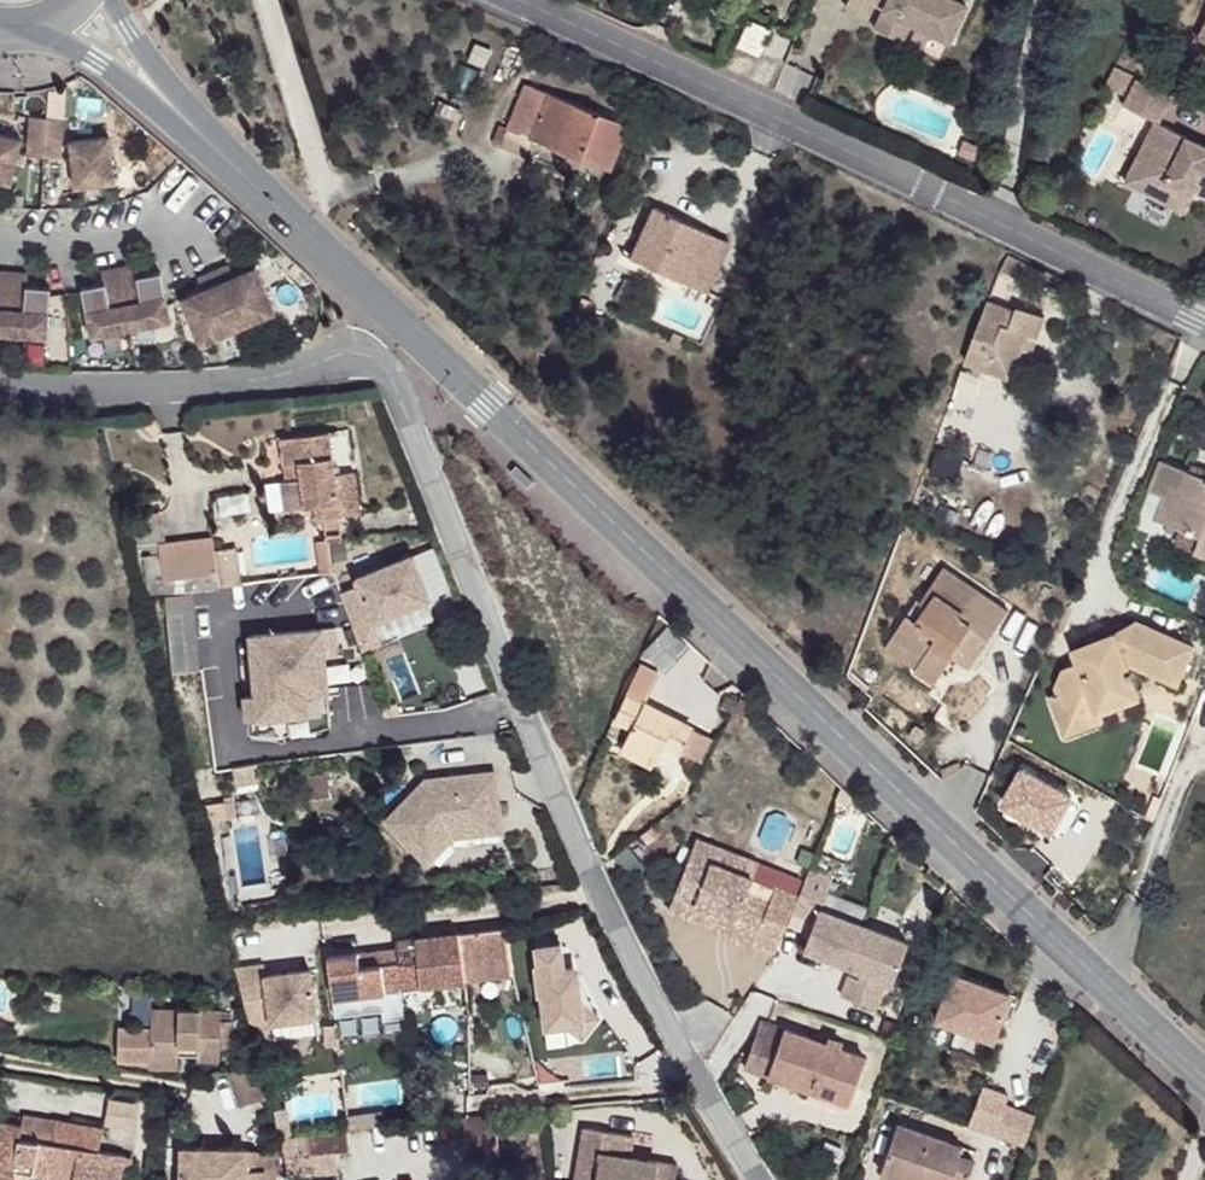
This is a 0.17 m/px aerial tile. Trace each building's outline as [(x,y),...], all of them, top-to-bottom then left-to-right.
[(890,10),(895,0),(879,0),(877,5),(890,10)] [(964,0),(895,0),(890,10),(881,29),(910,42),(917,27),(953,43),(972,4),(964,0)] [(1197,34),(1204,38),(1204,15),(1197,34)] [(773,30),(753,21),(741,45),(762,55),(773,30)] [(1138,78),(1126,104),(1158,119),(1160,120),(1172,95),(1138,78)] [(630,126),(528,85),(510,129),(611,170),(630,126)] [(59,117),(25,115),(23,156),(57,158),(59,117)] [(1158,119),(1126,179),(1159,196),(1167,179),(1192,192),(1197,185),(1204,190),(1204,143),(1158,119)] [(6,184),(17,138),(0,134),(0,182),(6,184)] [(105,135),(67,140),(73,187),(111,182),(105,135)] [(976,165),(978,152),(965,147),(960,157),(976,165)] [(1185,209),(1192,192),(1167,179),(1159,196),(1185,209)] [(731,242),(657,208),(635,257),(708,292),(731,242)] [(78,288),(85,335),(166,319),(157,271),(133,275),(129,258),(95,265),(97,283),(78,288)] [(193,288),(173,296),(195,343),(269,311),(248,264),(225,273),(220,261),(189,274),(193,288)] [(43,337),(48,286),(22,284),(23,268),(0,266),(0,334),(43,337)] [(1018,313),(991,302),(968,361),(993,371),(995,364),(1015,370),(1029,334),(1013,326),(1018,313)] [(1012,379),(1015,370),(995,364),(993,371),(1012,379)] [(286,510),(316,506),(316,505),(338,504),(341,516),(362,514),(354,473),(336,475),(329,434),(282,440),(285,466),(300,464),(301,480),(282,483),(286,510)] [(1164,462),(1149,494),(1166,502),(1161,520),(1180,529),(1200,538),(1195,556),(1204,560),(1204,480),(1164,462)] [(316,505),(316,506),(318,518),(341,516),(338,504),(316,505)] [(1173,546),(1195,556),(1200,538),(1180,529),(1173,546)] [(166,595),(206,590),(201,549),(163,553),(166,595)] [(439,618),(414,554),(340,582),(366,652),(439,618)] [(949,566),(932,589),(945,599),(962,577),(949,566)] [(945,599),(932,589),(922,602),(931,609),(918,625),(910,618),(893,639),(922,662),(914,674),(931,687),(949,663),(955,655),(969,665),(1010,614),(962,577),(945,599)] [(175,673),(201,670),(195,612),(169,614),(175,673)] [(1199,645),(1139,620),(1133,638),(1116,630),(1107,634),(1102,641),(1106,649),(1063,663),(1054,685),(1063,711),(1085,721),(1099,716),(1098,708),(1141,695),(1137,680),(1140,680),(1135,669),(1133,670),(1130,661),(1139,653),(1166,666),(1163,674),(1183,682),(1199,645)] [(336,630),(324,631),(325,653),(337,653),(336,630)] [(306,689),(326,688),(325,653),(324,631),(253,637),(258,694),(246,696),(249,717),(306,712),(306,689)] [(884,651),(914,674),(922,662),(893,639),(884,651)] [(1130,661),(1163,674),(1166,666),(1139,653),(1130,661)] [(963,673),(969,665),(955,655),(949,663),(963,673)] [(680,755),(693,731),(643,705),(651,687),(634,680),(613,725),(625,733),(614,756),(650,774),(664,746),(680,755)] [(331,726),(326,688),(306,689),(306,712),(249,717),(248,717),(251,732),(266,737),(309,733),(331,726)] [(699,763),(710,739),(693,731),(680,755),(681,755),(699,763)] [(396,746),(407,744),(405,732),(391,734),(396,746)] [(414,770),(417,774),(422,770),(418,766),(414,770)] [(1072,796),(1024,769),(1005,804),(1054,830),(1072,796)] [(386,815),(419,853),(448,827),(500,821),(495,771),(429,778),(386,815)] [(226,803),(211,805),(215,821),(230,819),(226,803)] [(419,853),(425,860),(452,836),(501,830),(500,821),(448,827),(419,853)] [(695,842),(667,916),(752,954),(755,947),(773,955),(802,882),(792,879),(779,874),(772,871),(764,868),(758,866),(717,850),(695,842)] [(832,880),(807,870),(800,894),(790,919),(813,928),(801,961),(846,979),(837,999),(881,1017),(906,950),(818,916),(832,880)] [(398,948),(399,963),(402,990),(466,983),(465,968),(513,963),(508,927),(398,940),(398,948)] [(562,945),(537,948),(539,967),(536,967),(540,994),(542,994),(546,1029),(566,1026),(583,1039),(600,1017),(583,1005),(580,979),(575,969),(565,970),(562,945)] [(399,963),(398,948),(358,953),(359,968),(399,963)] [(402,990),(399,963),(359,968),(358,953),(327,956),(336,1016),(386,1010),(387,1020),(404,1019),(402,990)] [(516,978),(513,963),(465,968),(466,983),(516,978)] [(236,968),(251,1026),(317,1016),(310,969),(265,975),(264,964),(236,968)] [(1012,992),(951,969),(934,1018),(994,1043),(1012,992)] [(134,991),(131,1023),(149,1025),(152,992),(134,991)] [(203,1046),(202,1056),(202,1061),(222,1062),(225,1013),(157,1010),(156,1028),(137,1026),(136,1060),(155,1061),(155,1066),(183,1068),(183,1055),(183,1045),(203,1046)] [(763,1022),(746,1068),(808,1091),(806,1100),(844,1113),(863,1058),(763,1022)] [(183,1055),(202,1056),(203,1046),(183,1045),(183,1055)] [(994,1137),(1025,1148),(1036,1117),(1005,1106),(994,1137)] [(282,1137),(293,1135),(288,1109),(277,1111),(282,1137)] [(500,1154),(495,1116),(455,1120),(461,1158),(500,1154)] [(126,1155),(101,1150),(105,1128),(59,1120),(54,1144),(21,1137),(22,1125),(0,1121),(0,1179),(15,1179),(17,1172),(55,1179),(62,1179),(123,1179),(124,1174),(126,1155)] [(959,1156),(945,1151),(948,1143),(898,1125),(880,1173),(901,1179),(967,1179),(973,1161),(959,1156)] [(575,1179),(676,1179),(677,1164),(631,1157),(634,1134),(585,1127),(575,1179)] [(350,1150),(347,1130),(309,1133),(311,1155),(299,1156),(301,1178),(338,1174),(335,1152),(350,1150)] [(945,1151),(959,1156),(961,1146),(948,1143),(945,1151)] [(182,1179),(266,1179),(266,1168),(248,1167),(248,1149),(182,1149),(182,1179)] [(136,1156),(126,1155),(124,1174),(132,1175),(136,1156)]
